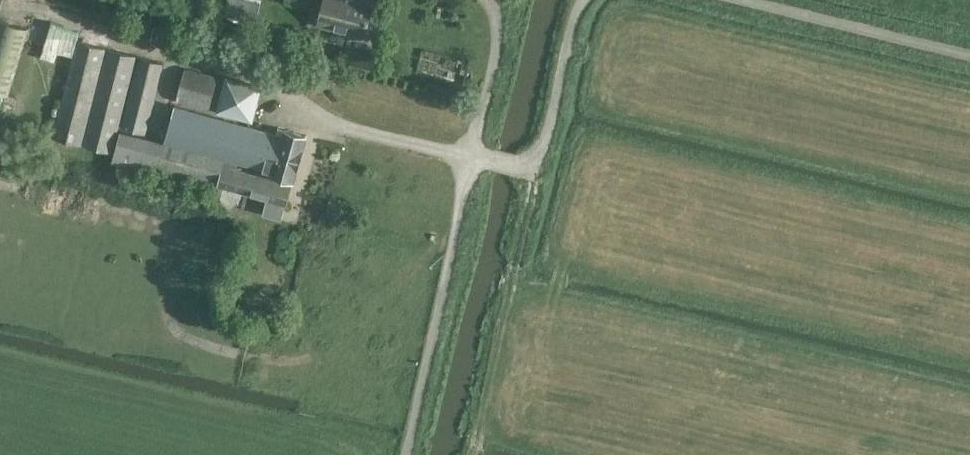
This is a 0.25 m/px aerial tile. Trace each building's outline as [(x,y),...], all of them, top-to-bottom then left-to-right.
[(221,18),(244,24),(247,14),(250,15),(254,2),(250,1),(246,0),(226,0),(221,18)] [(366,34),(374,1),(370,0),(324,0),(318,23),(366,34)] [(51,19),(42,47),(71,55),(78,28),(51,19)] [(0,20),(0,93),(9,96),(28,27),(0,20)] [(87,43),(77,40),(53,134),(63,137),(62,142),(67,143),(68,138),(82,142),(106,48),(92,44),(94,39),(88,38),(87,43)] [(217,188),(219,183),(218,182),(224,162),(225,157),(164,141),(164,140),(119,129),(136,55),(109,48),(84,143),(114,150),(112,162),(217,188)] [(163,62),(139,55),(122,126),(146,132),(163,62)] [(176,102),(208,110),(217,75),(185,67),(176,102)] [(216,111),(253,120),(262,83),(225,74),(216,111)] [(290,182),(272,176),(273,173),(294,178),(305,134),(285,128),(284,133),(175,104),(164,140),(164,141),(225,157),(224,162),(218,182),(219,183),(267,197),(263,213),(281,218),(285,202),(290,182)]
